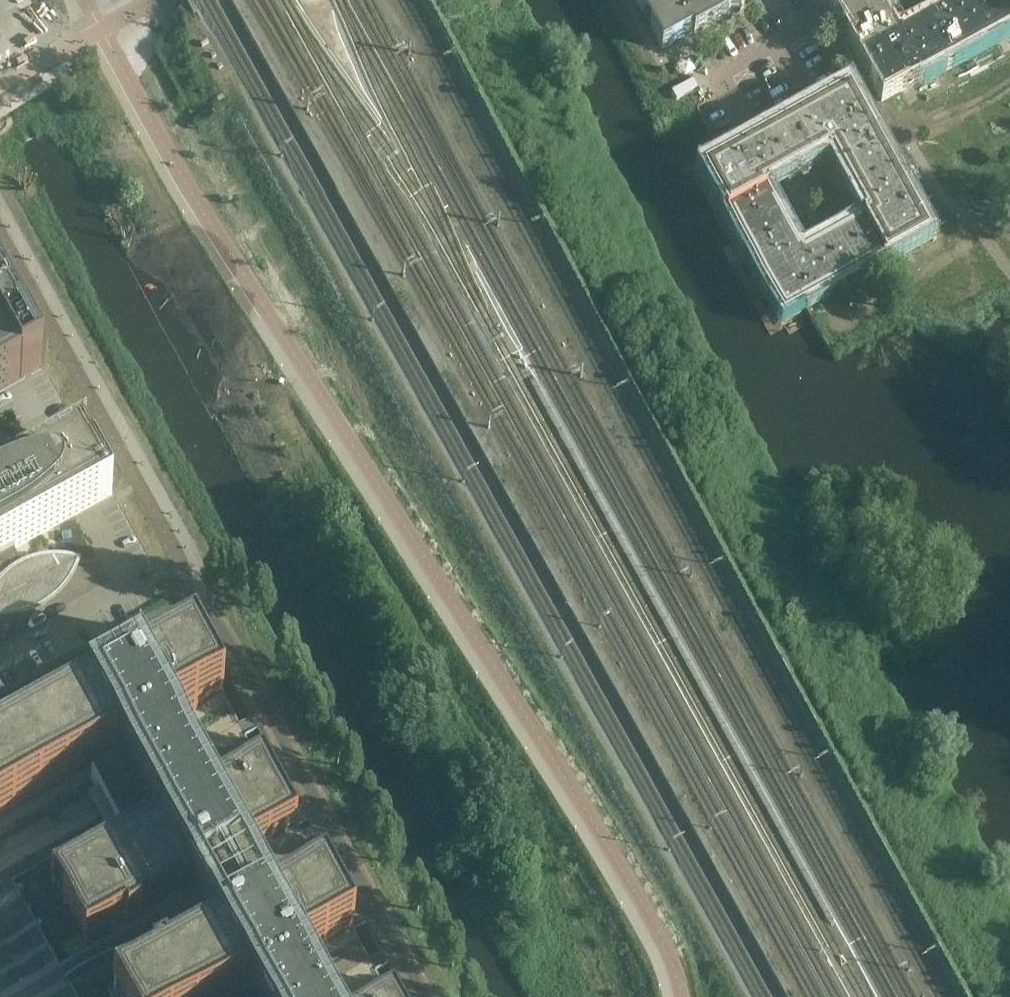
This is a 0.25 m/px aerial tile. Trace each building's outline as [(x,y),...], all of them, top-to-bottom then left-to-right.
[(740,0),(635,0),(662,49),(692,32),(694,35),(744,7),(740,0)] [(840,26),(879,5),(877,0),(826,0),(840,26)] [(973,1),(994,40),(1009,31),(1009,0),(974,0),(973,1)] [(994,40),(973,1),(953,12),(950,6),(939,12),(942,18),(922,29),(943,67),(994,40)] [(943,67),(922,29),(902,40),(901,37),(898,38),(879,5),(840,26),(882,101),(943,67)] [(776,182),(828,153),(830,156),(832,155),(849,185),(888,164),(848,91),(755,141),(704,171),(743,243),(783,222),(766,191),(769,190),(767,187),(776,182)] [(928,236),(888,164),(849,185),(866,216),(863,217),(865,220),(834,237),(856,276),(928,236)] [(856,276),(834,237),(804,254),(802,251),(799,252),(783,222),(743,243),(783,316),(856,276)] [(0,292),(0,391),(33,373),(42,368),(0,292)] [(112,494),(108,487),(94,461),(93,459),(92,460),(91,457),(83,443),(85,441),(85,440),(80,442),(76,445),(0,487),(0,570),(0,569),(6,575),(3,578),(0,581),(0,616),(4,616),(10,616),(15,615),(19,615),(25,613),(29,612),(35,609),(39,607),(43,605),(47,603),(50,601),(55,596),(58,593),(63,589),(65,585),(68,582),(70,578),(73,572),(75,568),(76,564),(77,560),(71,558),(65,557),(60,557),(56,557),(49,557),(45,557),(41,558),(34,560),(28,562),(22,564),(14,548),(54,526),(112,494)] [(298,830),(296,827),(294,823),(294,822),(293,820),(292,819),(290,815),(267,774),(262,765),(261,765),(257,757),(252,748),(248,741),(245,735),(239,724),(238,721),(225,699),(223,695),(223,694),(193,641),(191,642),(141,670),(128,678),(126,675),(124,671),(122,668),(108,676),(112,683),(114,686),(101,693),(88,700),(65,713),(26,734),(22,736),(8,744),(0,748),(0,996),(75,996),(65,978),(121,947),(138,976),(107,993),(108,995),(110,996),(391,996),(389,994),(376,970),(370,959),(368,957),(364,949),(359,940),(353,930),(353,929),(348,920),(348,919),(346,917),(344,914),(326,880),(323,876),(322,873),(312,856),(308,847),(303,839),(299,832),(299,831),(298,830)] [(85,944),(111,929),(76,867),(50,881),(85,944)]
